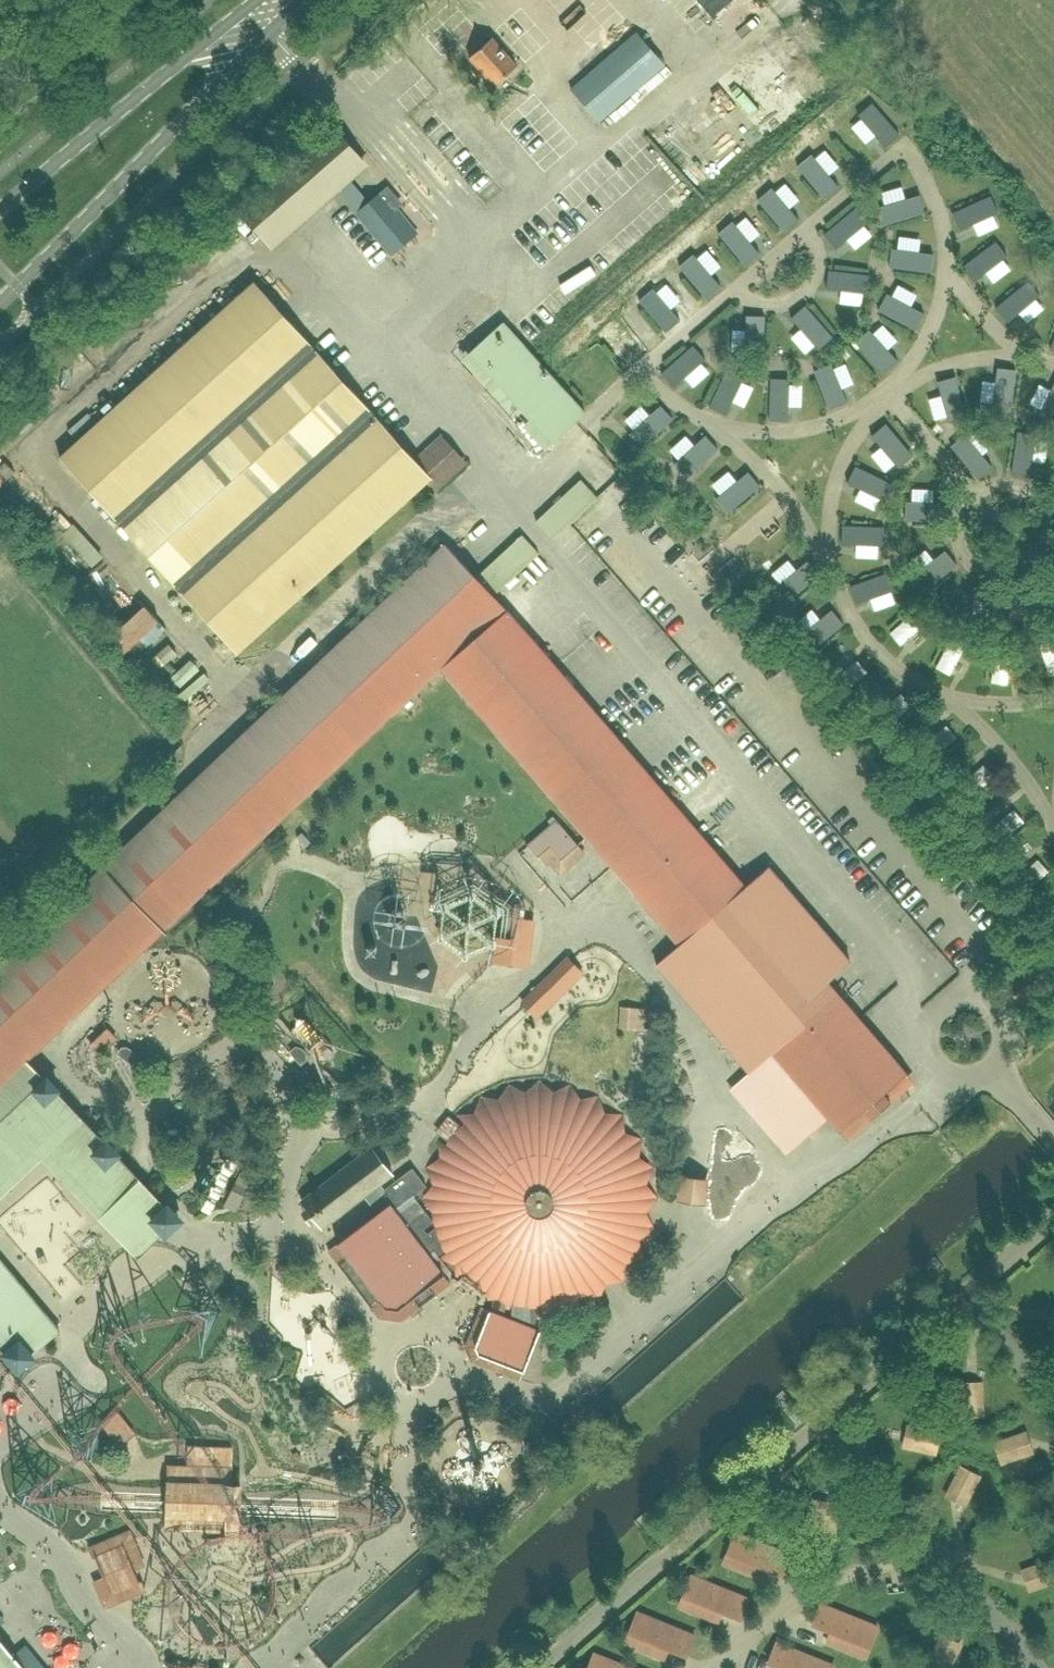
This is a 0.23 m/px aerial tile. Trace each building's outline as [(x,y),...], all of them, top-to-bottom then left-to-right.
[(732,0),(696,0),(711,18),(732,0)] [(576,87),(571,92),(599,125),(665,67),(636,35),(576,87)] [(470,61),(495,89),(518,69),(493,41),(470,61)] [(245,210),(269,242),(371,162),(347,131),(245,210)] [(814,161),(802,171),(822,195),(834,185),(814,161)] [(390,253),(415,232),(382,192),(356,213),(390,253)] [(775,194),(763,205),(783,229),(795,218),(775,194)] [(917,216),(912,201),(882,210),(887,226),(917,216)] [(865,221),(855,208),(830,228),(841,240),(865,221)] [(361,262),(379,241),(357,222),(339,242),(361,262)] [(735,228),(723,239),(743,262),(755,252),(735,228)] [(1004,260),(993,248),(969,268),(980,280),(1004,260)] [(924,273),(925,257),(894,255),(893,271),(924,273)] [(696,262),(684,272),(704,296),(716,286),(696,262)] [(867,292),(868,276),(837,273),(836,289),(867,292)] [(253,280),(59,456),(236,653),(431,477),(253,280)] [(1038,298),(1027,286),(1003,306),(1014,319),(1038,298)] [(657,295),(645,306),(665,330),(677,319),(657,295)] [(909,328),(916,313),(888,299),(881,314),(909,328)] [(819,347),(831,337),(810,313),(798,324),(819,347)] [(551,442),(584,413),(585,412),(502,321),(469,351),(551,442)] [(621,326),(608,333),(621,360),(635,354),(621,326)] [(746,357),(762,358),(765,327),(749,326),(746,357)] [(882,372),(893,361),(871,338),(860,349),(882,372)] [(82,346),(69,356),(79,368),(91,359),(82,346)] [(665,371),(676,383),(699,362),(688,350),(665,371)] [(827,402),(842,398),(834,368),(818,372),(827,402)] [(714,403),(729,410),(742,381),(727,375),(714,403)] [(1013,379),(997,377),(994,409),(1010,410),(1013,379)] [(772,413),(788,414),(790,383),(775,382),(772,413)] [(955,385),(940,390),(949,420),(965,415),(955,385)] [(1041,413),(1053,422),(1053,394),(1041,413)] [(629,436),(639,448),(663,428),(652,416),(629,436)] [(418,448),(436,481),(467,464),(448,431),(418,448)] [(892,431),(879,441),(898,466),(911,456),(892,431)] [(1035,435),(1019,434),(1016,465),(1032,466),(1035,435)] [(963,439),(951,450),(972,473),(984,463),(963,439)] [(672,467),(683,479),(706,459),(696,447),(672,467)] [(865,472),(858,486),(887,499),(893,485),(865,472)] [(638,476),(632,480),(639,489),(645,485),(638,476)] [(552,539),(597,496),(581,479),(535,521),(552,539)] [(717,501),(727,513),(751,493),(740,481),(717,501)] [(907,504),(905,520),(936,523),(938,507),(907,504)] [(852,528),(851,543),(882,546),(884,530),(852,528)] [(0,969),(0,1196),(44,1155),(138,1256),(177,1219),(127,1166),(71,1107),(44,1079),(27,1061),(39,1049),(75,1015),(89,1001),(99,992),(117,975),(139,954),(148,945),(204,892),(439,668),(586,837),(605,858),(679,943),(656,963),(699,1013),(748,1069),(746,1105),(762,1123),(787,1153),(829,1116),(840,1130),(847,1138),(871,1117),(864,1109),(884,1092),(891,1100),(914,1079),(907,1071),(827,980),(849,960),(837,946),(768,867),(745,887),(723,861),(503,608),(490,593),(537,553),(522,534),(475,575),(446,542),(112,862),(0,969)] [(75,569),(117,611),(134,594),(93,552),(75,569)] [(917,575),(926,588),(952,570),(943,557),(917,575)] [(776,590),(786,603),(810,582),(800,570),(776,590)] [(862,583),(867,598),(897,590),(892,575),(862,583)] [(971,625),(987,627),(990,596),(974,594),(971,625)] [(147,638),(153,650),(170,642),(155,608),(127,621),(137,643),(147,638)] [(893,630),(903,643),(927,623),(917,610),(893,630)] [(798,641),(809,654),(832,633),(822,621),(798,641)] [(183,685),(200,672),(176,640),(159,653),(183,685)] [(937,668),(952,675),(965,647),(951,640),(937,668)] [(1053,675),(1053,642),(1044,645),(1052,675),(1053,675)] [(992,683),(1008,684),(1011,653),(995,652),(992,683)] [(834,682),(844,695),(868,674),(857,662),(834,682)] [(875,716),(885,728),(909,708),(899,695),(875,716)] [(922,747),(932,760),(956,739),(945,727),(922,747)] [(959,787),(969,799),(993,779),(983,766),(959,787)] [(801,808),(815,799),(808,788),(794,797),(801,808)] [(990,832),(1000,844),(1024,823),(1014,811),(990,832)] [(577,844),(556,820),(528,845),(538,857),(549,847),(560,859),(577,844)] [(584,858),(579,878),(570,875),(566,892),(584,897),(589,876),(599,879),(603,863),(584,858)] [(1012,881),(1023,894),(1046,873),(1036,861),(1012,881)] [(909,922),(913,905),(900,902),(895,918),(909,922)] [(1051,941),(1053,939),(1053,917),(1040,929),(1051,941)] [(520,1002),(523,1005),(537,1019),(584,973),(571,959),(567,956),(520,1002)] [(116,1040),(106,1029),(87,1047),(96,1056),(97,1058),(116,1040)] [(120,1048),(115,1054),(126,1063),(130,1066),(135,1060),(135,1054),(125,1047),(120,1048)] [(295,1047),(290,1051),(300,1063),(304,1059),(304,1055),(298,1048),(295,1047)] [(453,1263),(455,1280),(455,1281),(473,1283),(479,1300),(498,1297),(508,1311),(525,1305),(538,1316),(549,1308),(553,1305),(569,1312),(580,1298),(597,1300),(598,1299),(604,1284),(622,1282),(623,1280),(624,1264),(641,1257),(638,1240),(648,1232),(653,1229),(645,1213),(657,1199),(646,1185),(653,1168),(639,1157),(641,1140),(625,1133),(623,1115),(614,1114),(606,1113),(599,1096),(581,1099),(570,1084),(554,1091),(539,1080),(525,1091),(508,1084),(499,1098),(480,1096),(474,1112),(456,1115),(456,1121),(451,1118),(449,1116),(437,1131),(443,1136),(437,1138),(440,1156),(425,1167),(432,1183),(421,1197),(432,1211),(429,1218),(425,1228),(439,1238),(436,1256),(437,1256),(453,1263)] [(372,1191),(379,1186),(394,1175),(391,1171),(372,1145),(338,1171),(329,1178),(300,1199),(322,1229),(364,1198),(372,1191)] [(425,1228),(429,1218),(413,1196),(425,1186),(412,1168),(382,1190),(379,1186),(372,1191),(364,1198),(376,1213),(336,1244),(384,1307),(398,1308),(443,1275),(432,1260),(437,1256),(436,1256),(439,1238),(425,1228)] [(251,1181),(253,1178),(240,1171),(227,1198),(223,1206),(227,1208),(234,1212),(235,1212),(250,1184),(251,1181)] [(703,1204),(705,1180),(695,1179),(680,1178),(679,1177),(677,1196),(677,1201),(693,1203),(703,1204)] [(112,1285),(128,1269),(120,1262),(104,1277),(112,1285)] [(21,1353),(26,1358),(26,1359),(58,1331),(0,1263),(0,1328),(21,1353)] [(228,1364),(241,1353),(192,1295),(179,1306),(228,1364)] [(523,1371),(540,1329),(488,1310),(474,1346),(477,1354),(523,1371)] [(32,1360),(47,1376),(71,1353),(56,1337),(32,1360)] [(63,1397),(75,1416),(105,1398),(93,1378),(63,1397)] [(983,1382),(975,1382),(959,1381),(958,1416),(982,1417),(983,1382)] [(101,1422),(119,1446),(121,1444),(133,1435),(135,1434),(117,1410),(101,1422)] [(903,1442),(902,1448),(937,1454),(941,1431),(907,1425),(905,1431),(903,1442)] [(1032,1451),(1026,1433),(1024,1428),(991,1439),(998,1462),(1032,1451)] [(167,1521),(167,1527),(226,1529),(226,1535),(226,1538),(226,1540),(228,1540),(231,1540),(234,1540),(237,1540),(238,1532),(238,1530),(238,1526),(238,1523),(238,1515),(239,1497),(239,1492),(240,1486),(229,1486),(230,1451),(190,1449),(189,1464),(191,1464),(191,1469),(170,1468),(169,1479),(169,1482),(168,1494),(168,1501),(168,1512),(167,1521)] [(960,1465),(944,1496),(950,1499),(959,1503),(966,1507),(981,1475),(960,1465)] [(813,1501),(813,1537),(836,1537),(836,1502),(830,1502),(820,1501),(813,1501)] [(93,1558),(95,1557),(115,1548),(127,1553),(134,1571),(145,1566),(134,1539),(130,1529),(88,1548),(89,1550),(93,1558)] [(784,1574),(792,1555),(735,1532),(727,1551),(784,1574)] [(115,1548),(95,1557),(103,1576),(110,1593),(139,1581),(134,1571),(127,1553),(115,1548)] [(1023,1587),(1025,1592),(1053,1582),(1053,1570),(1050,1558),(1017,1570),(1023,1587)] [(740,1617),(748,1598),(691,1575),(683,1595),(740,1617)] [(110,1593),(103,1576),(92,1581),(104,1609),(145,1592),(140,1581),(139,1581),(110,1593)] [(869,1645),(877,1626),(820,1603),(812,1623),(869,1645)] [(686,1654),(693,1634),(636,1612),(629,1631),(686,1654)] [(72,1647),(84,1641),(76,1624),(48,1638),(63,1667),(82,1667),(72,1647)] [(925,1665),(932,1667),(950,1667),(962,1644),(955,1640),(947,1636),(941,1633),(925,1665)] [(833,1664),(776,1642),(768,1661),(785,1667),(831,1667),(833,1664)] [(21,1649),(11,1657),(0,1644),(0,1667),(37,1667),(21,1649)] [(593,1654),(588,1667),(630,1667),(593,1654)]
